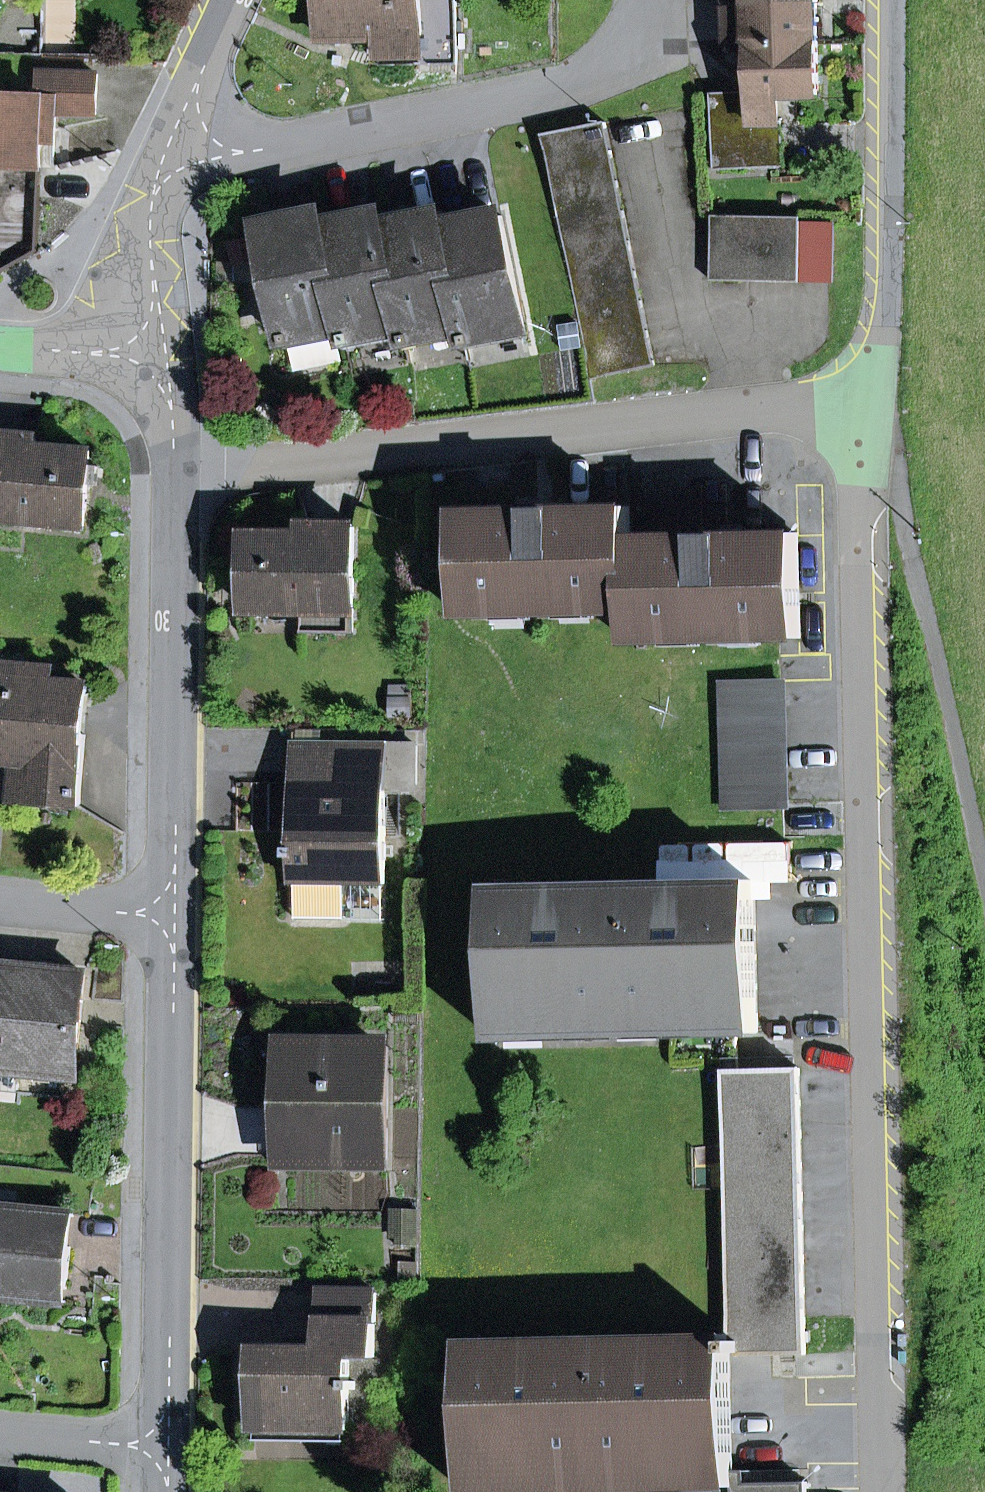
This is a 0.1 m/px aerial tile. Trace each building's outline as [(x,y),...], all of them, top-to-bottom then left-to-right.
[(379,65),(456,64),(455,2),(420,3),(420,0),(320,0),(321,37),(368,36),(369,55),(379,54),(379,65)] [(750,44),(750,48),(817,44),(817,3),(748,3),(748,8),(728,9),(729,45),(750,44)] [(780,97),(818,95),(817,44),(750,48),(753,96),(713,98),(716,168),(755,166),(753,128),(782,127),(780,97)] [(55,168),(57,114),(95,115),(97,75),(40,73),(39,97),(0,96),(0,166),(55,168)] [(605,123),(541,136),(548,168),(612,154),(605,123)] [(755,166),(784,165),(782,127),(753,128),(755,166)] [(612,154),(548,168),(554,198),(618,184),(612,154)] [(618,184),(554,198),(560,228),(624,214),(618,184)] [(412,337),(463,327),(440,216),(411,222),(409,210),(380,216),(403,326),(406,345),(413,343),(412,337)] [(470,223),(468,211),(440,216),(463,327),(466,344),(473,343),(472,337),(524,326),(501,217),(470,223)] [(624,214),(560,228),(566,257),(630,244),(624,214)] [(292,336),(343,326),(323,228),(321,216),(262,228),(286,344),(293,342),(292,336)] [(380,216),(323,228),(343,326),(346,344),(353,343),(352,337),(403,326),(380,216)] [(741,281),(742,216),(712,216),(711,281),(741,281)] [(770,282),(771,216),(742,216),(741,281),(770,282)] [(801,222),(801,217),(771,216),(770,282),(800,282),(801,222)] [(800,282),(832,283),(833,223),(801,222),(800,282)] [(630,244),(566,257),(572,287),(636,274),(630,244)] [(636,274),(572,287),(578,317),(642,304),(636,274)] [(642,304),(578,317),(584,347),(648,334),(642,304)] [(584,347),(591,378),(654,365),(648,334),(584,347)] [(83,526),(89,451),(35,446),(35,436),(0,433),(0,518),(83,526)] [(534,509),(555,508),(555,498),(534,499),(534,509)] [(630,539),(633,537),(632,507),(555,508),(534,509),(457,511),(459,616),(499,615),(499,608),(531,608),(532,614),(561,614),(561,607),(594,606),(594,613),(626,612),(629,610),(630,610),(629,539),(630,539)] [(303,610),(303,631),(352,632),(354,525),(306,524),(306,535),(248,535),(247,610),(303,610)] [(724,535),(745,534),(745,524),(724,525),(724,535)] [(802,638),(800,533),(745,534),(724,535),(633,537),(630,539),(629,539),(630,610),(629,610),(626,612),(627,642),(667,641),(667,634),(700,634),(700,641),(730,640),(729,633),(762,632),(762,639),(802,638)] [(594,613),(594,606),(561,607),(561,614),(561,620),(594,619),(594,613)] [(532,614),(531,608),(499,608),(499,615),(499,621),(532,620),(532,614)] [(762,639),(762,632),(729,633),(730,640),(730,646),(762,645),(762,639)] [(700,641),(700,634),(667,634),(667,641),(667,647),(700,647),(700,641)] [(8,800),(76,807),(87,687),(45,683),(47,668),(4,664),(3,679),(0,679),(0,759),(11,761),(8,800)] [(723,809),(784,808),(781,681),(721,682),(723,809)] [(345,919),(346,884),(385,884),(386,783),(417,783),(417,745),(333,744),(333,783),(293,782),(292,849),(288,849),(288,857),(292,857),(292,883),(296,883),(296,918),(345,919)] [(293,782),(333,783),(333,744),(294,744),(293,782)] [(491,1039),(759,1033),(755,880),(488,886),(491,1039)] [(345,919),(385,918),(385,884),(346,884),(345,919)] [(75,1076),(85,974),(0,966),(0,1069),(75,1076)] [(290,1046),(289,1159),(381,1159),(383,1048),(290,1046)] [(807,1355),(801,1068),(734,1070),(739,1342),(740,1353),(738,1353),(738,1356),(807,1355)] [(731,1342),(739,1342),(734,1070),(723,1070),(729,1335),(731,1335),(731,1342)] [(63,1316),(73,1214),(0,1207),(0,1310),(63,1316)] [(355,1390),(355,1383),(349,1383),(349,1357),(374,1358),(377,1293),(320,1292),(319,1351),(254,1350),(252,1429),(348,1430),(348,1390),(355,1390)] [(732,1353),(738,1353),(740,1353),(739,1342),(731,1342),(731,1335),(729,1335),(462,1340),(465,1491),(498,1491),(732,1487),(735,1487),(734,1471),(732,1353)] [(732,1487),(732,1491),(746,1491),(746,1483),(746,1471),(734,1471),(735,1487),(732,1487)] [(808,1482),(746,1483),(746,1491),(809,1491),(808,1482)]
